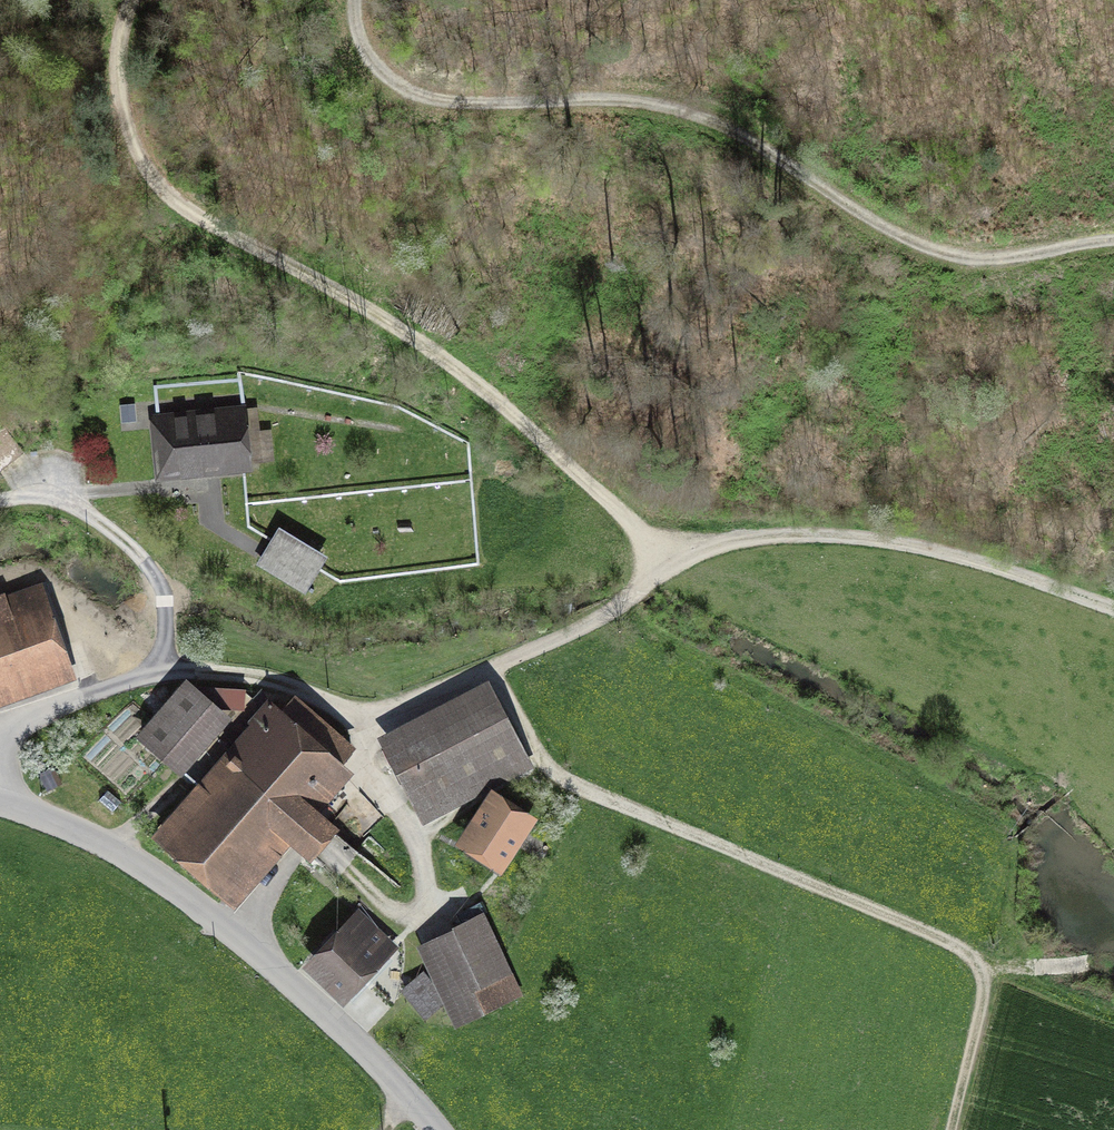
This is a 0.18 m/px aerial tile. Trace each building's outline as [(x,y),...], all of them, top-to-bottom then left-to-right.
[(157,418),(162,470),(243,462),(239,423),(246,422),(245,409),(157,418)] [(321,561),(279,535),(261,563),(304,589),(321,561)] [(62,667),(26,567),(0,576),(8,598),(0,600),(0,689),(62,667)] [(220,715),(188,687),(144,738),(176,766),(220,715)] [(205,688),(198,696),(220,715),(176,766),(211,796),(172,840),(229,890),(283,828),(311,853),(330,831),(302,806),(350,751),(294,701),(282,714),(270,703),(265,709),(244,691),(205,688)] [(395,757),(421,806),(520,755),(494,705),(395,757)] [(466,843),(499,865),(528,820),(495,799),(466,843)] [(317,965),(344,992),(389,946),(361,919),(317,965)] [(422,947),(459,1025),(516,998),(480,920),(422,947)] [(443,1002),(421,976),(406,989),(428,1015),(443,1002)]
